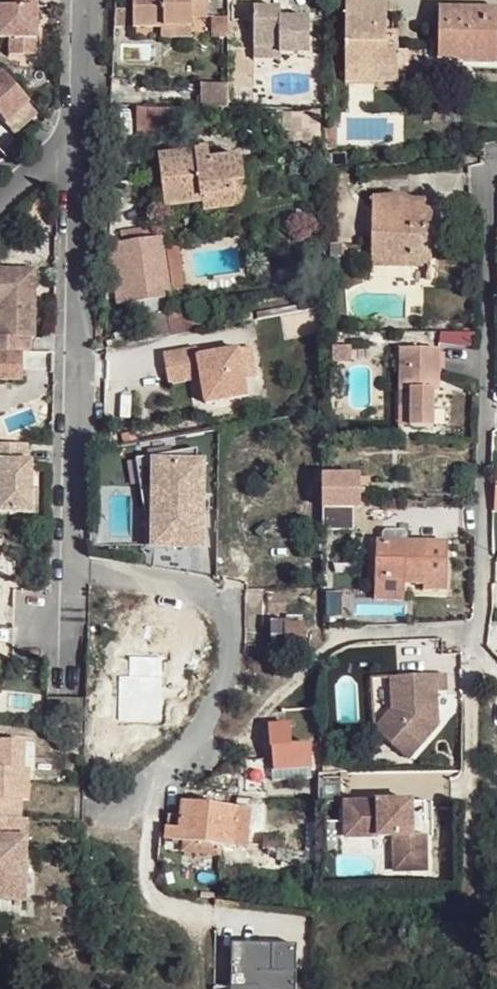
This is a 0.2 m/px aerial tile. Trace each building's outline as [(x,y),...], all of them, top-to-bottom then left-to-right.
[(11,9),(38,10),(38,0),(11,0),(11,9)] [(133,27),(164,27),(192,27),(192,18),(207,18),(207,0),(133,0),(133,27)] [(346,2),(345,82),(379,82),(379,69),(398,69),(398,40),(386,40),(387,2),(346,2)] [(11,9),(0,9),(0,41),(11,41),(10,58),(37,58),(38,10),(11,9)] [(254,9),(254,48),(279,48),(279,54),(309,54),(310,19),(281,19),(281,9),(254,9)] [(438,60),(460,60),(460,53),(496,54),(496,10),(439,9),(438,60)] [(115,10),(114,27),(124,28),(124,10),(115,10)] [(212,17),(212,38),(228,38),(228,18),(212,17)] [(164,27),(164,37),(192,38),(192,27),(164,27)] [(254,48),(254,61),(280,60),(279,54),(279,48),(254,48)] [(459,62),(496,63),(496,54),(460,53),(460,60),(460,62),(459,62)] [(379,69),(379,82),(398,82),(398,69),(379,69)] [(2,75),(0,76),(0,120),(6,127),(29,105),(2,75)] [(200,85),(201,107),(228,107),(228,85),(200,85)] [(140,108),(139,133),(184,133),(185,109),(140,108)] [(303,114),(303,144),(320,144),(319,114),(303,114)] [(325,139),(325,149),(337,149),(337,139),(325,139)] [(158,157),(164,208),(201,202),(201,199),(233,194),(231,184),(244,182),(241,157),(210,161),(208,150),(158,157)] [(201,202),(203,213),(250,206),(247,182),(244,182),(231,184),(233,194),(201,199),(201,202)] [(388,234),(386,265),(431,267),(432,235),(433,202),(413,202),(403,198),(396,197),(390,197),(380,199),(372,200),(371,234),(388,234)] [(162,238),(161,238),(159,227),(120,232),(122,244),(116,245),(126,305),(172,298),(162,238)] [(371,265),(386,265),(388,234),(371,234),(371,265)] [(330,245),(330,264),(342,264),(342,245),(330,245)] [(166,249),(171,276),(182,274),(178,247),(166,249)] [(30,354),(30,339),(35,339),(36,272),(0,270),(0,298),(1,298),(1,306),(0,338),(0,354),(24,354),(30,354)] [(171,276),(173,291),(184,289),(182,274),(171,276)] [(168,323),(171,336),(194,331),(190,311),(167,315),(168,323)] [(214,348),(199,351),(201,359),(215,356),(214,348)] [(199,349),(165,355),(171,385),(204,379),(207,404),(248,397),(246,380),(241,351),(215,356),(201,359),(199,351),(199,349)] [(253,350),(241,351),(246,380),(257,378),(253,350)] [(411,409),(410,427),(434,427),(434,391),(435,376),(439,376),(440,350),(400,350),(399,390),(411,390),(411,409)] [(24,354),(0,354),(0,381),(24,381),(24,354)] [(398,409),(398,427),(410,427),(411,409),(398,409)] [(0,446),(0,464),(1,464),(0,513),(33,513),(34,463),(28,463),(28,446),(0,446)] [(203,464),(154,464),(153,548),(203,548),(203,464)] [(322,495),(322,532),(352,531),(352,508),(362,509),(362,495),(362,483),(362,478),(323,477),(322,495)] [(378,542),(376,599),(402,600),(403,584),(423,585),(423,590),(446,591),(447,544),(378,542)] [(327,592),(327,617),(338,617),(338,592),(327,592)] [(302,625),(302,618),(297,618),(297,619),(288,619),(287,623),(272,624),(273,647),(270,647),(271,653),(289,653),(289,652),(302,652),(302,640),(303,639),(303,625),(302,625)] [(441,675),(386,678),(387,709),(369,729),(403,759),(433,724),(431,692),(442,692),(441,675)] [(144,723),(143,716),(119,717),(119,713),(92,714),(93,732),(90,732),(91,761),(91,770),(106,770),(107,771),(115,771),(115,770),(119,770),(118,747),(142,747),(142,732),(142,723),(144,723)] [(142,723),(142,732),(156,732),(157,723),(144,723),(142,723)] [(270,727),(274,771),(311,768),(312,768),(311,746),(291,747),(290,725),(270,727)] [(26,742),(0,741),(0,818),(22,819),(22,800),(29,800),(30,770),(26,769),(26,742)] [(271,771),(272,781),(311,778),(311,768),(274,771),(271,771)] [(167,814),(164,840),(183,842),(182,853),(218,856),(219,846),(234,848),(249,850),(249,848),(250,838),(251,826),(259,827),(262,803),(250,801),(239,800),(238,809),(182,803),(180,816),(167,814)] [(413,804),(414,836),(429,835),(427,803),(413,804)] [(408,805),(340,806),(341,825),(357,824),(357,840),(389,839),(389,874),(422,873),(422,839),(408,839),(408,805)] [(0,818),(0,900),(27,900),(29,819),(22,819),(0,818)] [(357,824),(341,825),(341,841),(357,840),(357,824)] [(264,837),(263,849),(268,850),(268,855),(277,856),(277,850),(278,850),(279,838),(264,837)] [(250,838),(249,848),(257,849),(259,839),(250,838)] [(277,856),(276,861),(282,861),(282,862),(291,862),(292,852),(284,852),(284,850),(278,850),(277,850),(277,856)] [(295,948),(226,948),(226,988),(295,988),(295,948)]
